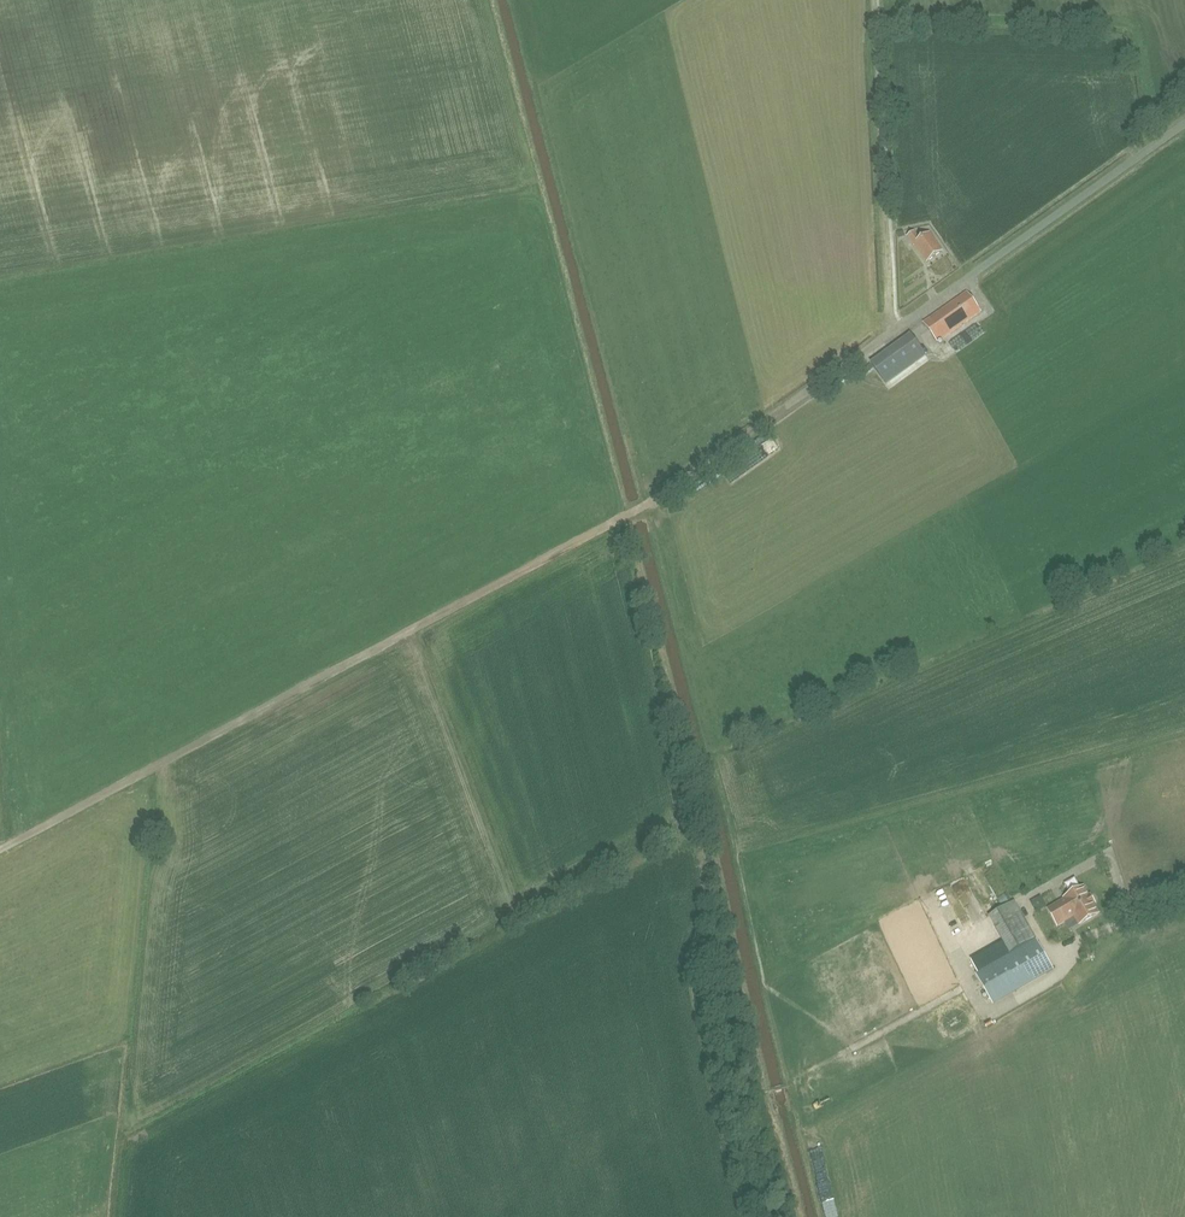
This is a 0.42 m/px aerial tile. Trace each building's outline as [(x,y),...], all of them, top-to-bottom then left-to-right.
[(927,263),(942,252),(929,234),(920,241),(915,233),(908,238),(914,247),(915,246),(927,263)] [(937,343),(981,312),(967,292),(923,323),(937,343)] [(925,355),(911,335),(871,364),(885,384),(925,355)] [(1090,896),(1088,897),(1083,888),(1065,898),(1066,899),(1048,910),(1058,926),(1075,916),(1080,924),(1098,914),(1093,905),(1095,904),(1090,896)] [(982,890),(974,895),(983,911),(991,906),(982,890)] [(1019,901),(992,914),(1010,953),(1037,941),(1019,901)] [(977,975),(993,1003),(1053,969),(1037,941),(977,975)]
